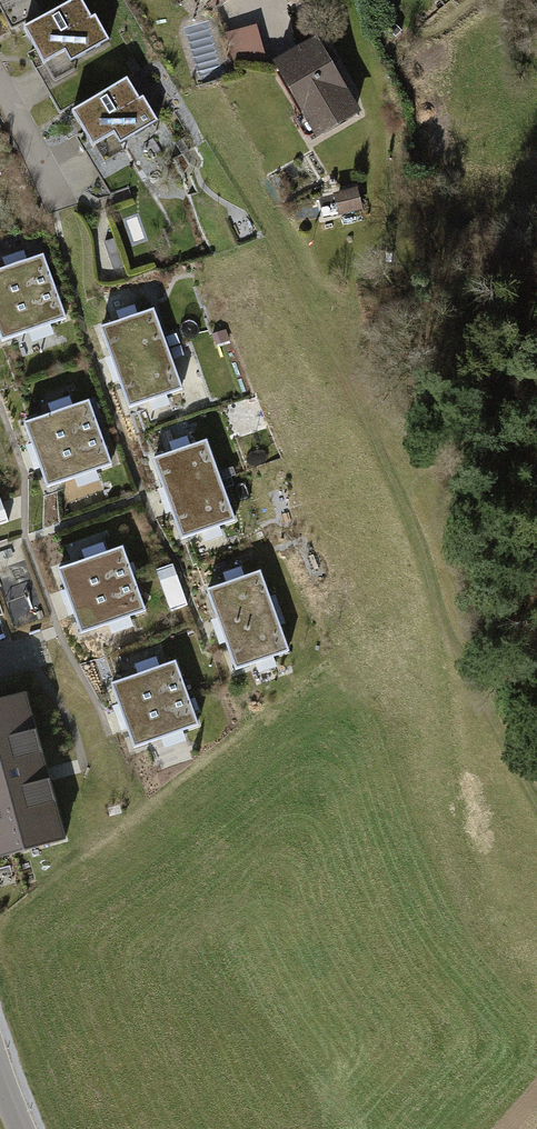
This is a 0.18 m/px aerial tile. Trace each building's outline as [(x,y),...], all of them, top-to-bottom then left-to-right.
[(79,1),(22,30),(41,66),(63,55),(67,64),(102,46),(79,1)] [(235,29),(240,62),(267,58),(262,25),(235,29)] [(360,116),(315,40),(270,67),(314,142),(360,116)] [(127,83),(70,112),(89,148),(111,137),(115,145),(150,127),(127,83)] [(357,191),(332,196),(336,217),(361,212),(357,191)] [(0,271),(0,339),(2,343),(66,320),(43,255),(0,271)] [(154,310),(100,329),(128,409),(182,390),(154,310)] [(101,434),(89,401),(24,425),(37,458),(101,434)] [(113,466),(101,434),(37,458),(49,490),(113,466)] [(206,440),(152,460),(181,541),(236,521),(206,440)] [(8,524),(4,512),(0,500),(0,526),(8,524)] [(135,582),(122,548),(58,572),(72,606),(135,582)] [(173,565),(156,572),(171,612),(189,606),(173,565)] [(261,572),(207,591),(235,672),(289,653),(261,572)] [(135,582),(72,606),(85,639),(147,615),(135,582)] [(176,661),(110,684),(134,750),(200,727),(176,661)] [(24,695),(0,702),(0,858),(63,842),(24,695)]
